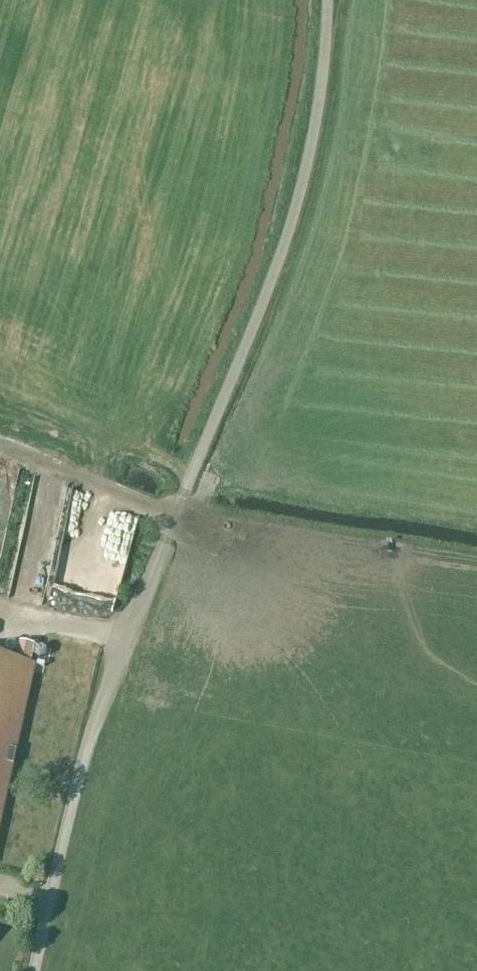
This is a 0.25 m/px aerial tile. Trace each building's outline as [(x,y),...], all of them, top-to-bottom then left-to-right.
[(32,596),(63,489),(31,479),(0,587),(32,596)] [(124,565),(134,516),(120,514),(111,563),(124,565)] [(35,666),(0,659),(0,825),(35,666)]
